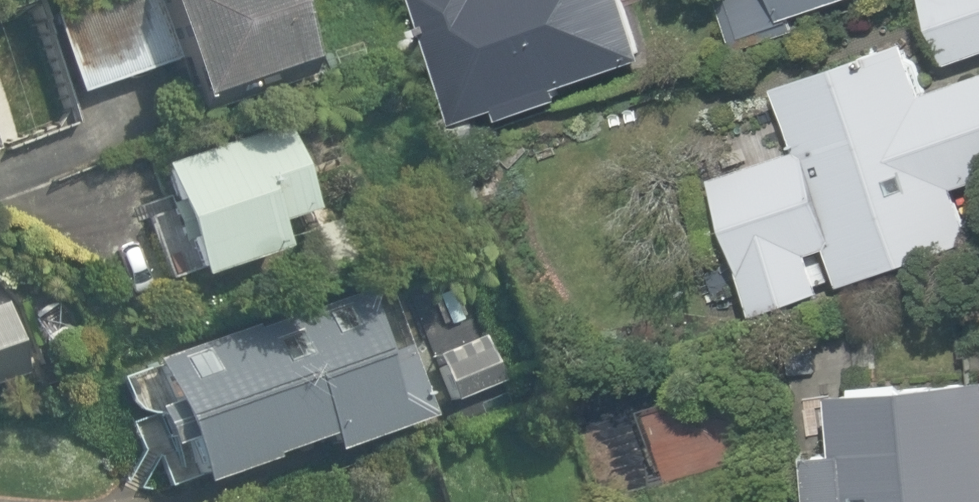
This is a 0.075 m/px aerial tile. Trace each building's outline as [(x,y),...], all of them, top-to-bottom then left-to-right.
[(188,99),(300,61),(279,0),(82,0),(46,12),(74,93),(174,58),(188,99)] [(458,120),(499,107),(502,117),(563,96),(559,86),(648,56),(629,0),(417,0),(458,120)] [(735,49),(799,26),(794,13),(832,0),(719,0),(735,49)] [(947,60),(978,50),(978,0),(927,0),(947,60)] [(758,311),(829,287),(816,250),(832,244),(845,282),(978,236),(960,184),(978,178),(978,72),(926,91),(908,39),(779,84),(801,145),(711,177),(758,311)] [(155,165),(191,277),(278,249),(270,223),(309,210),(281,124),(155,165)] [(286,233),(301,274),(343,260),(328,218),(286,233)] [(908,271),(918,299),(959,285),(949,257),(908,271)] [(174,439),(190,485),(316,442),(321,457),(430,420),(383,283),(150,363),(162,398),(147,403),(161,444),(174,439)] [(23,378),(0,313),(0,386),(23,378)] [(837,385),(842,448),(811,451),(815,501),(978,501),(978,374),(837,385)]
